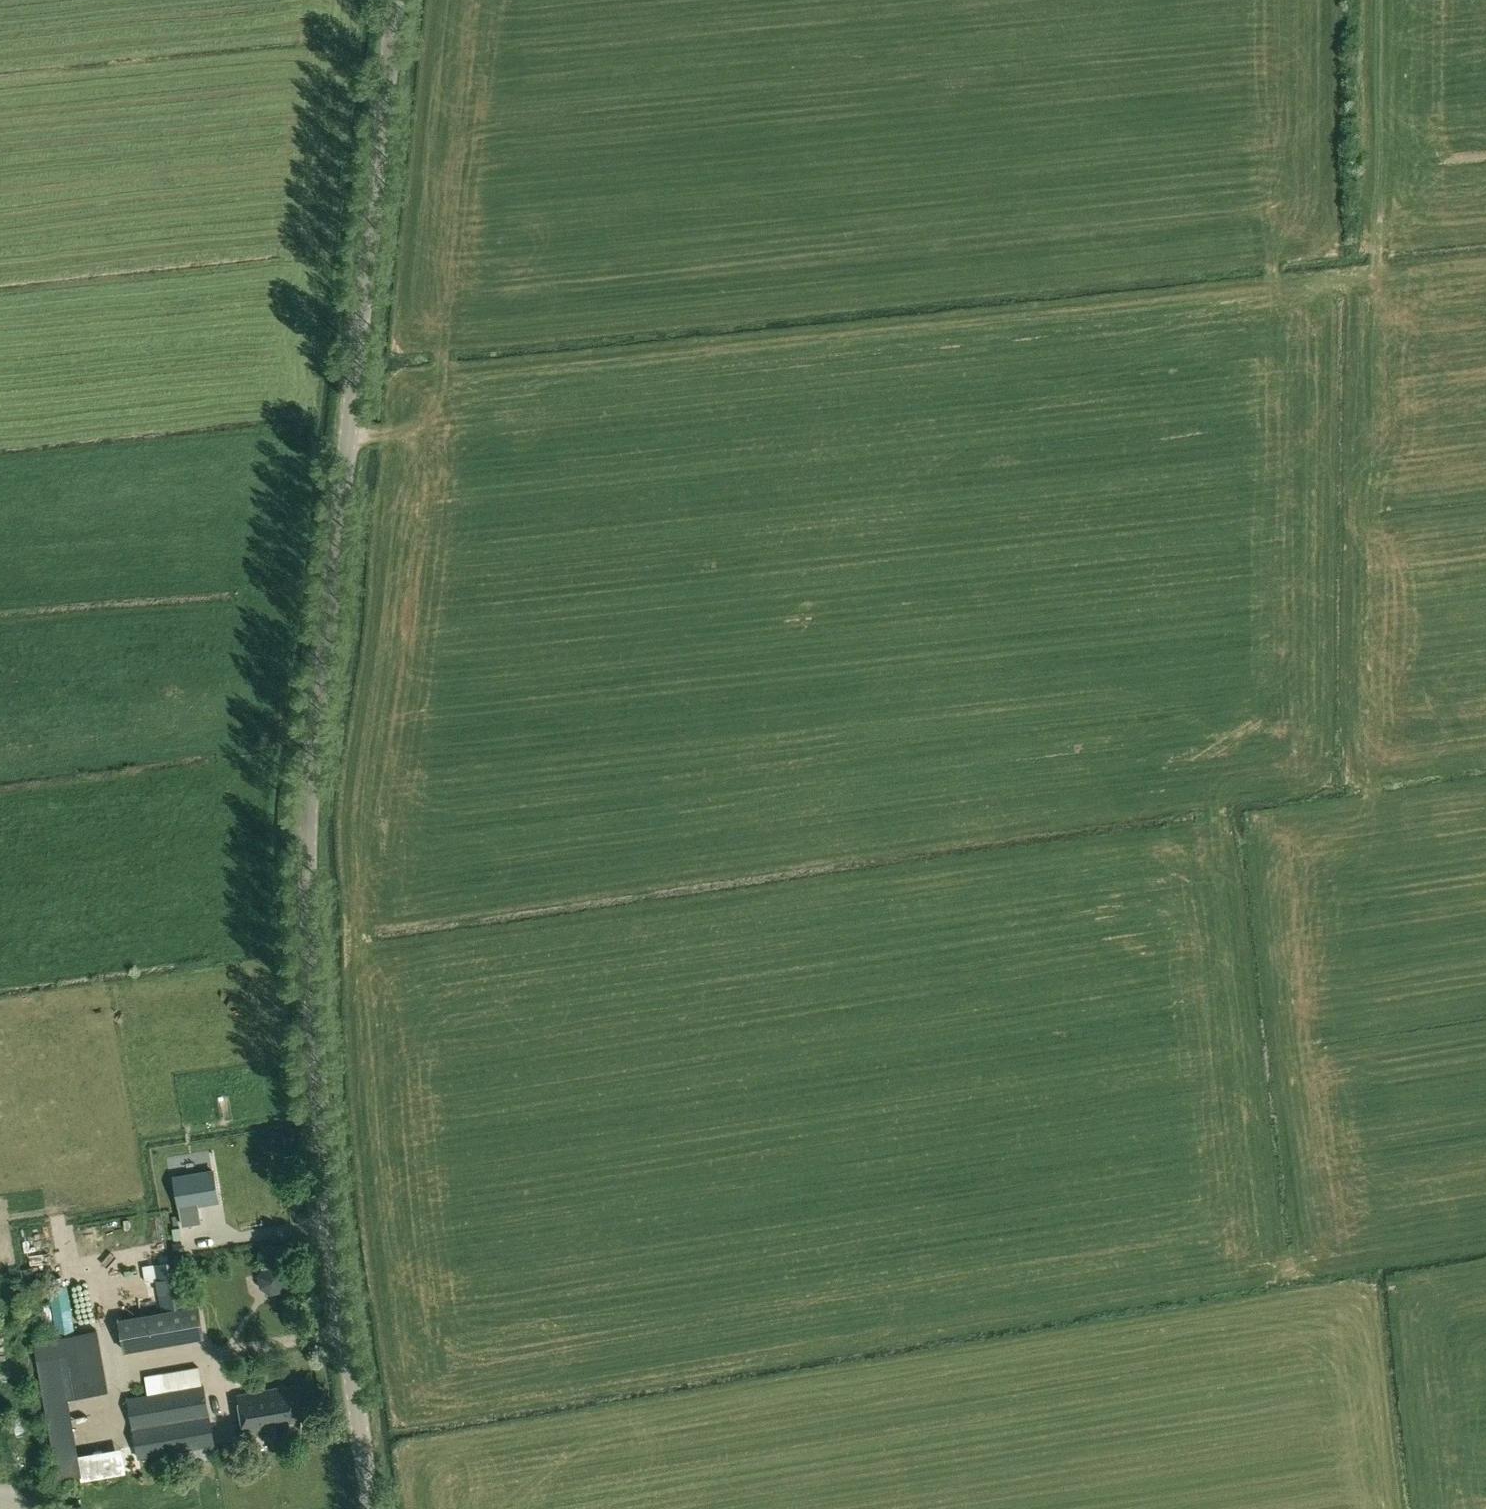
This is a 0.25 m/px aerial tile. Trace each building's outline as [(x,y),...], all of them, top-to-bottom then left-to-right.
[(218,1201),(213,1170),(175,1177),(183,1225),(201,1222),(198,1204),(218,1201)] [(181,1260),(143,1266),(146,1282),(157,1280),(163,1312),(189,1308),(181,1260)] [(288,1268),(277,1262),(265,1263),(258,1274),(260,1287),(271,1294),(283,1292),(290,1281),(288,1268)] [(34,1299),(35,1320),(54,1319),(53,1298),(34,1299)] [(119,1320),(125,1350),(157,1345),(151,1314),(119,1320)] [(98,1329),(74,1333),(84,1395),(109,1391),(98,1329)] [(81,1476),(58,1338),(34,1342),(56,1480),(81,1476)] [(127,1397),(135,1444),(138,1458),(216,1446),(204,1384),(127,1397)] [(274,1427),(276,1437),(302,1433),(300,1423),(294,1385),(239,1395),(246,1432),(274,1427)]
